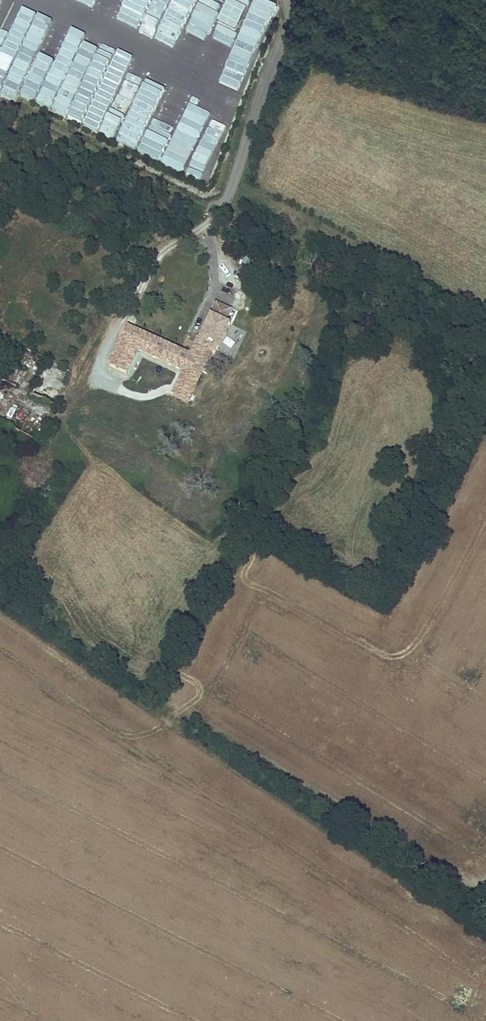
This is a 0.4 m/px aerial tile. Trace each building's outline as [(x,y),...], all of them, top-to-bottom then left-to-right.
[(171,0),(154,0),(145,19),(160,26),(171,0)] [(269,24),(245,16),(243,0),(231,0),(230,2),(226,0),(198,0),(191,22),(194,46),(202,44),(202,40),(204,33),(225,40),(228,40),(236,42),(236,47),(235,52),(237,63),(254,68),(269,24)] [(248,14),(270,24),(277,6),(263,0),(254,0),(248,14)] [(109,102),(80,91),(95,54),(81,48),(72,69),(53,61),(54,61),(39,55),(37,60),(18,53),(0,97),(0,103),(12,108),(16,97),(98,129),(109,102)] [(114,142),(182,171),(194,143),(126,114),(114,142)] [(206,123),(182,173),(206,185),(224,149),(215,144),(221,131),(206,123)] [(113,138),(116,130),(101,124),(98,132),(113,138)] [(251,247),(245,243),(240,251),(246,255),(251,247)] [(190,356),(127,327),(109,365),(127,373),(139,348),(180,368),(177,377),(181,380),(174,395),(188,402),(212,351),(215,353),(229,323),(226,321),(231,309),(217,302),(211,315),(210,314),(190,356)] [(72,372),(46,358),(28,394),(54,407),(72,372)]
